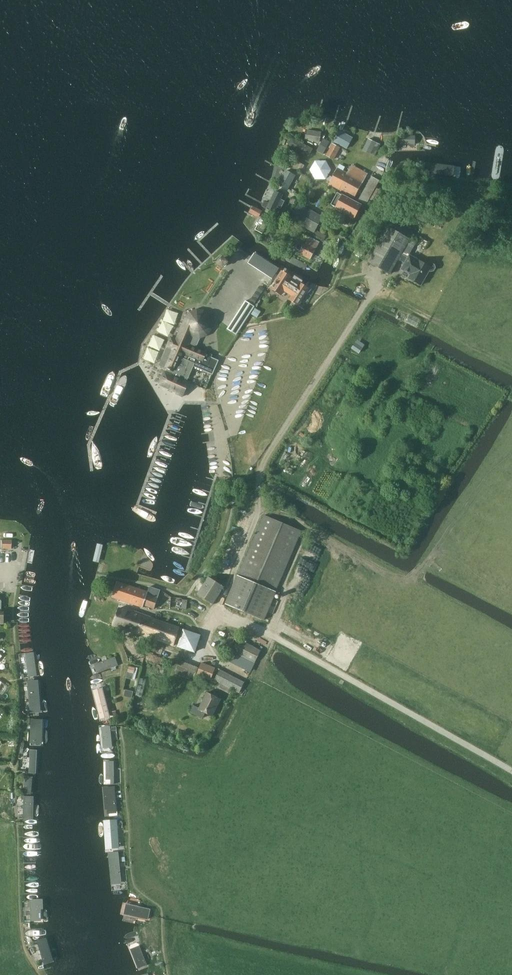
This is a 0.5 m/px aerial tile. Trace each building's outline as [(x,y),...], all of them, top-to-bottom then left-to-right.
[(307,129),(305,140),(320,143),(322,132),(307,129)] [(348,148),(351,141),(348,140),(350,137),(341,132),(338,138),(336,137),(334,141),(348,148)] [(416,144),(416,135),(401,135),(400,144),(416,144)] [(289,145),(309,156),(313,149),(293,138),(289,145)] [(362,150),(375,156),(379,147),(375,146),(376,142),(368,139),(362,150)] [(328,145),(322,141),(317,151),(323,154),(328,145)] [(326,156),(334,160),(341,148),(333,143),(326,156)] [(290,167),(301,173),(305,165),(293,159),(290,167)] [(315,179),(326,179),(332,170),(326,160),(316,160),(310,169),(315,179)] [(329,184),(354,198),(368,173),(352,165),(348,173),(343,170),(345,167),(340,164),(329,184)] [(422,172),(442,174),(442,167),(422,165),(422,172)] [(288,190),(296,175),(286,169),(277,185),(288,190)] [(372,176),(358,200),(367,204),(380,180),(372,176)] [(275,190),(267,208),(275,212),(278,208),(281,209),(285,201),(281,199),(283,195),(275,190)] [(331,205),(336,207),(335,208),(355,218),(362,205),(343,194),(342,196),(337,193),(331,205)] [(290,219),(314,232),(322,217),(299,203),(290,219)] [(401,253),(409,239),(389,227),(369,262),(390,274),(398,259),(405,263),(402,269),(411,274),(409,277),(421,284),(429,270),(431,271),(434,270),(435,267),(435,264),(431,262),(428,263),(427,264),(409,254),(408,257),(401,253)] [(304,245),(300,243),(297,244),(296,247),(297,249),(300,251),(299,253),(310,259),(319,243),(308,237),(304,245)] [(217,263),(223,269),(229,262),(223,256),(217,263)] [(284,291),(291,296),(289,299),(299,306),(304,298),(310,289),(301,283),(297,288),(290,283),(294,278),(282,270),(277,278),(276,277),(272,281),(274,282),(270,288),(281,295),(284,291)] [(241,293),(256,302),(262,291),(247,282),(241,293)] [(236,334),(253,306),(245,301),(228,328),(236,334)] [(159,365),(165,368),(164,371),(163,370),(159,378),(161,379),(158,385),(183,396),(189,382),(187,381),(195,363),(202,366),(201,368),(208,371),(213,358),(211,357),(212,355),(207,353),(207,352),(196,347),(198,342),(200,338),(202,337),(205,336),(207,334),(212,329),(213,322),(210,315),(207,312),(205,311),(200,309),(197,309),(193,310),(189,312),(185,318),(178,333),(176,339),(171,336),(166,347),(167,348),(159,365)] [(360,352),(366,343),(358,338),(352,347),(360,352)] [(225,603),(264,620),(276,591),(302,531),(264,515),(238,575),(225,603)] [(3,548),(12,549),(12,540),(3,540),(0,540),(0,547),(3,548)] [(314,581),(318,573),(312,570),(307,577),(314,581)] [(208,576),(197,594),(213,604),(224,587),(208,576)] [(112,597),(143,607),(144,605),(154,608),(160,590),(150,586),(148,591),(117,581),(112,597)] [(116,627),(173,646),(180,627),(151,617),(123,607),(116,627)] [(178,645),(196,651),(202,633),(184,627),(178,645)] [(233,652),(255,663),(261,650),(240,639),(233,652)] [(26,654),(28,674),(35,673),(33,653),(26,654)] [(196,663),(179,656),(174,668),(190,675),(196,663)] [(110,660),(92,667),(94,674),(113,667),(110,660)] [(211,680),(216,667),(202,662),(197,675),(211,680)] [(243,679),(223,670),(218,680),(237,690),(243,679)] [(28,682),(30,702),(37,701),(35,681),(28,682)] [(95,690),(101,718),(118,715),(117,711),(111,712),(105,688),(95,690)] [(126,689),(124,696),(132,698),(134,691),(126,689)] [(199,708),(194,705),(190,712),(203,718),(206,712),(212,716),(221,699),(207,693),(199,708)] [(105,733),(106,752),(113,752),(112,732),(105,733)] [(108,766),(109,786),(116,785),(115,766),(108,766)] [(109,796),(111,816),(118,816),(116,796),(109,796)] [(110,832),(112,852),(119,851),(117,831),(110,832)] [(114,864),(116,884),(123,883),(121,863),(114,864)] [(131,912),(150,916),(152,910),(132,905),(131,912)] [(136,950),(143,969),(150,967),(143,948),(136,950)]
